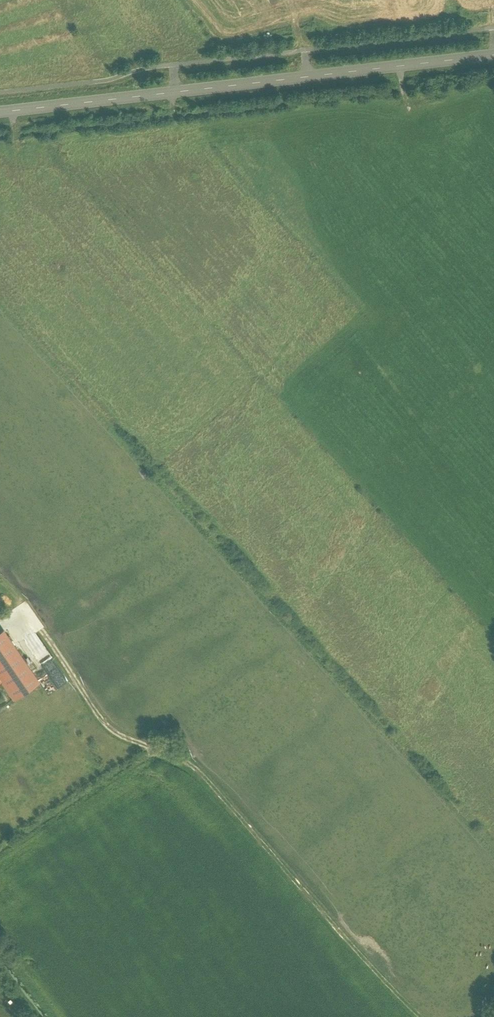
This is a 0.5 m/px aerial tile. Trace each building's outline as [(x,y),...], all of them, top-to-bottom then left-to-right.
[(17,669),(6,652),(15,646),(2,628),(0,629),(0,681),(17,669)]
